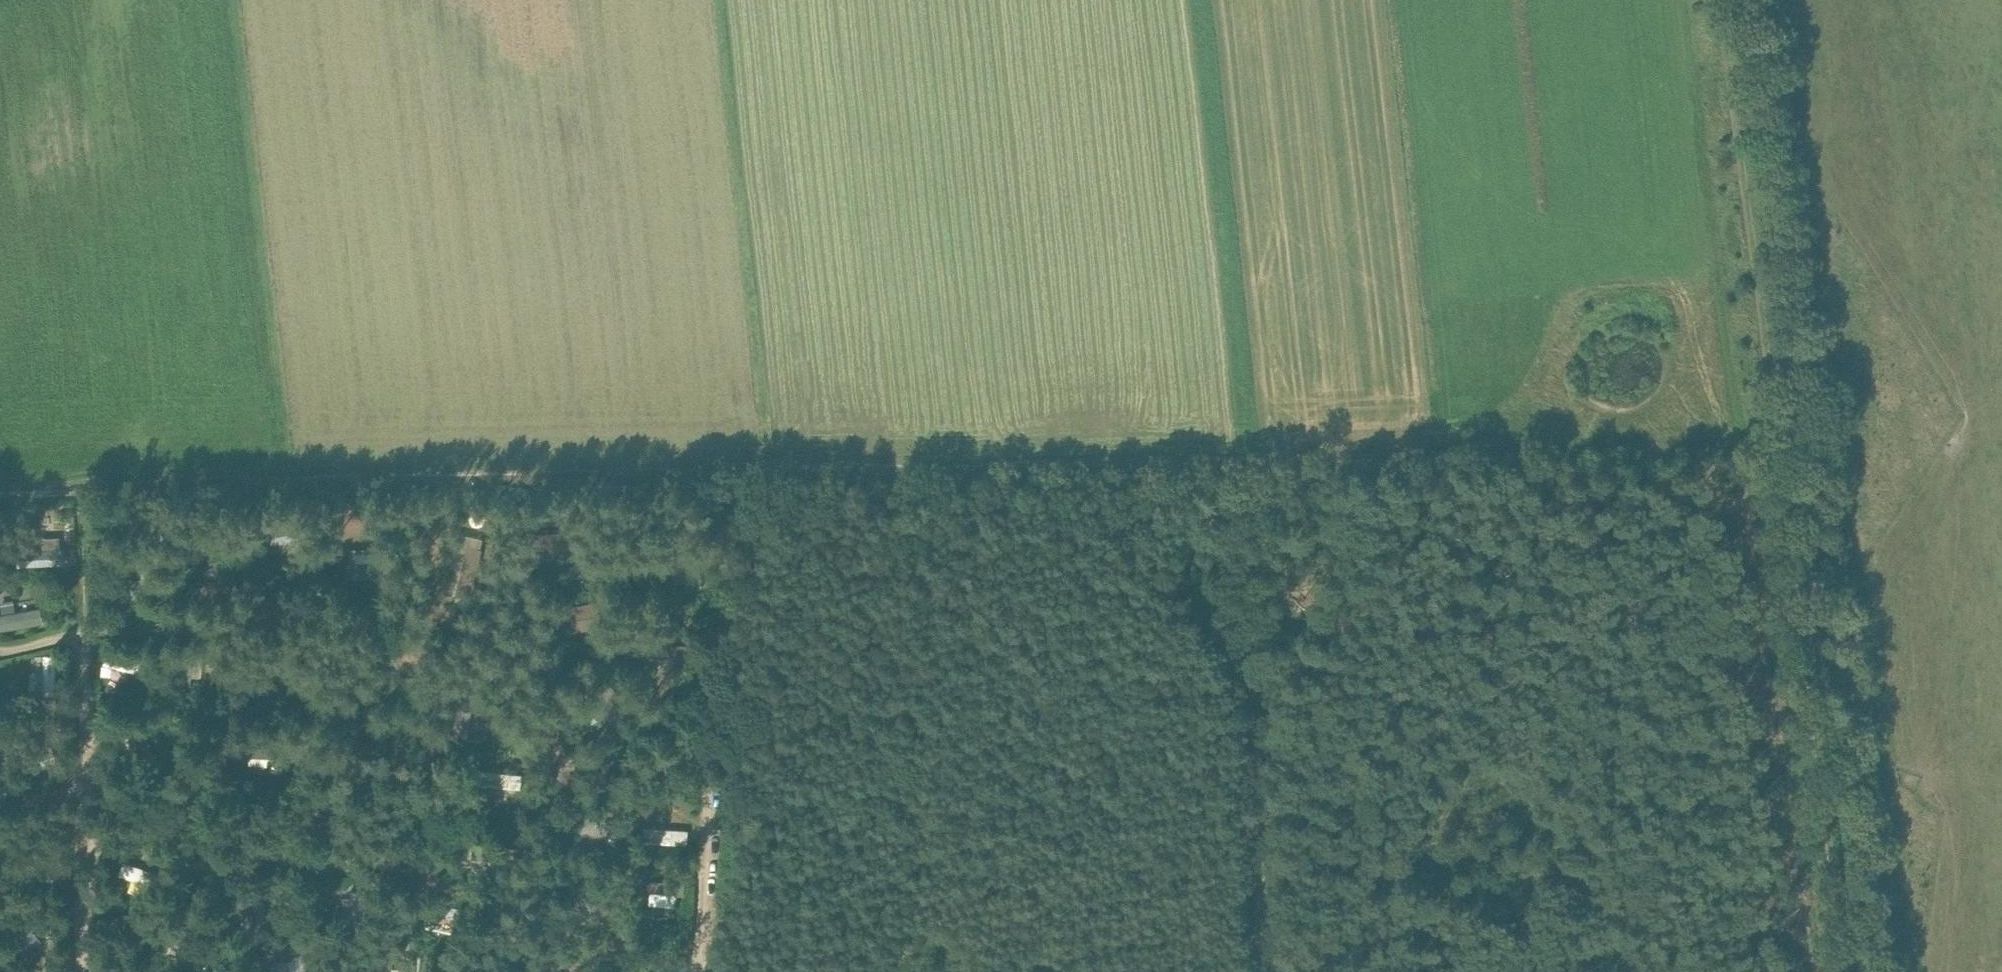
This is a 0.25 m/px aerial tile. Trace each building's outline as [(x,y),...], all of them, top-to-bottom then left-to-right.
[(451,534),(450,557),(476,558),(477,534),(451,534)] [(29,544),(26,544),(27,552),(41,551),(41,568),(64,567),(63,550),(60,550),(60,536),(28,538),(29,544)] [(373,576),(374,554),(354,552),(353,574),(373,576)] [(0,615),(0,631),(42,623),(39,608),(0,615)] [(601,640),(597,617),(571,621),(575,644),(601,640)] [(42,657),(41,698),(54,698),(55,657),(42,657)] [(120,668),(134,678),(142,667),(129,657),(120,668)] [(521,788),(523,774),(483,768),(481,782),(521,788)] [(622,811),(582,808),(580,832),(620,835),(622,811)] [(643,841),(688,843),(688,827),(644,826),(643,841)] [(676,884),(651,882),(650,904),(675,905),(676,884)] [(392,954),(375,954),(374,971),(391,971),(392,954)]
